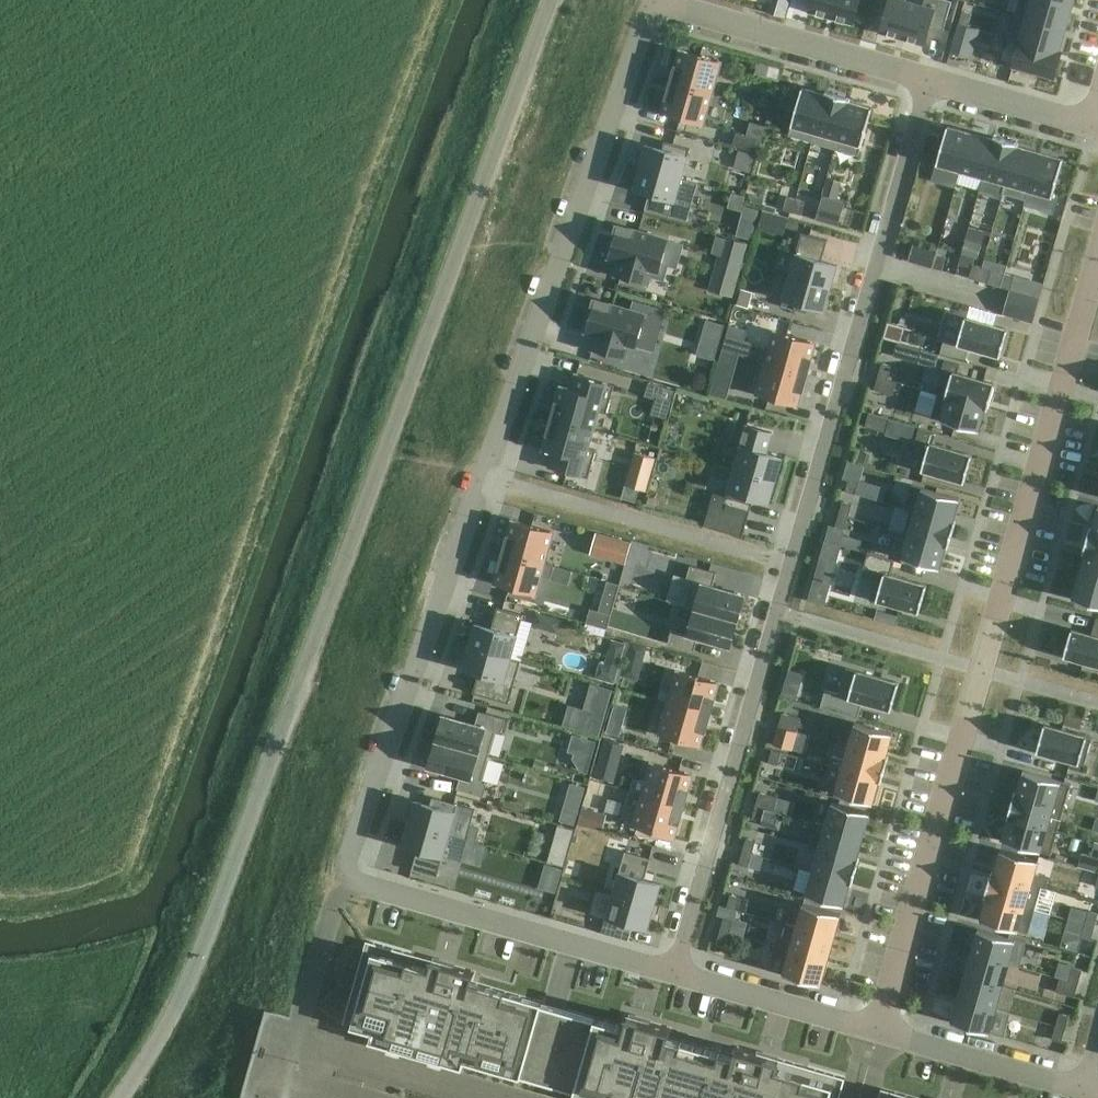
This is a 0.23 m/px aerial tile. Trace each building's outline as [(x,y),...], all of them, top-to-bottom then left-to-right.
[(809,10),(853,23),(860,0),(812,0),(809,10)] [(880,31),(924,43),(929,25),(944,30),(952,1),(947,0),(925,0),(923,6),(904,0),(889,0),(880,31)] [(1017,14),(1065,28),(1071,5),(1053,0),(1021,0),(1017,14)] [(963,10),(960,23),(968,25),(972,12),(963,10)] [(1011,37),(1010,38),(1020,41),(1021,40),(1058,51),(1059,50),(1065,28),(1017,14),(1011,37)] [(960,23),(952,51),(970,56),(978,28),(976,27),(968,25),(960,23)] [(1020,41),(1014,64),(1021,66),(1020,70),(1033,74),(1034,69),(1054,75),(1061,50),(1059,50),(1058,51),(1021,40),(1020,41)] [(672,81),(712,93),(721,61),(681,49),(672,81)] [(759,58),(755,72),(778,78),(782,65),(759,58)] [(712,93),(672,81),(663,113),(703,124),(712,93)] [(789,135),(813,142),(826,94),(825,94),(802,87),(789,135)] [(849,100),(850,101),(851,98),(826,91),(825,94),(826,94),(813,142),(835,148),(849,100)] [(873,107),(850,101),(849,100),(835,148),(859,155),(873,107)] [(937,163),(961,170),(972,132),(949,125),(948,125),(937,163)] [(733,144),(758,151),(762,139),(737,131),(733,144)] [(993,138),(972,132),(961,170),(983,176),(980,186),(981,186),(994,138),(993,138)] [(993,138),(994,138),(981,186),(1003,193),(1017,145),(1018,145),(1019,143),(994,136),(993,138)] [(640,166),(682,177),(690,147),(664,140),(662,148),(647,143),(640,166)] [(1003,193),(1026,199),(1040,151),(1018,145),(1017,145),(1003,193)] [(740,148),(735,165),(752,169),(756,153),(740,148)] [(1064,158),(1040,151),(1026,199),(1027,200),(1030,189),(1053,196),(1064,158)] [(682,177),(640,166),(634,188),(650,192),(648,200),(645,208),(688,220),(698,182),(682,177)] [(822,194),(816,218),(838,224),(845,200),(822,194)] [(793,212),(796,198),(787,196),(783,209),(793,212)] [(806,201),(796,198),(793,212),(802,214),(806,201)] [(743,204),(735,234),(752,239),(761,209),(743,204)] [(618,224),(609,257),(619,260),(615,274),(648,284),(652,269),(660,271),(669,239),(618,224)] [(799,240),(789,275),(831,287),(837,265),(822,260),(825,248),(828,239),(802,231),(799,240)] [(723,234),(716,261),(741,268),(748,241),(723,234)] [(966,237),(962,252),(975,255),(978,256),(982,242),(966,237)] [(937,253),(928,250),(924,264),(933,267),(937,253)] [(962,252),(959,263),(972,267),(973,263),(975,255),(962,252)] [(937,253),(933,267),(943,270),(946,256),(937,253)] [(983,266),(973,263),(972,267),(969,277),(976,279),(979,280),(981,270),(983,266)] [(981,270),(979,280),(988,282),(992,269),(983,266),(981,270)] [(1015,275),(1005,272),(1001,286),(1011,289),(1015,275)] [(831,287),(789,275),(783,297),(796,301),(794,308),(807,312),(809,305),(824,309),(831,287)] [(741,287),(736,304),(748,308),(753,291),(741,287)] [(1008,289),(1002,313),(1031,322),(1037,297),(1008,289)] [(595,298),(586,331),(596,334),(591,349),(624,358),(629,344),(636,346),(646,313),(595,298)] [(1000,359),(1008,332),(953,315),(945,342),(1000,359)] [(708,320),(703,337),(719,342),(724,325),(708,320)] [(882,337),(897,342),(900,342),(904,328),(886,323),(882,337)] [(728,328),(723,348),(738,352),(744,332),(728,328)] [(766,362),(806,373),(815,342),(775,330),(766,362)] [(894,355),(919,362),(922,349),(900,342),(897,342),(894,355)] [(935,393),(938,394),(938,392),(986,406),(986,407),(988,408),(995,383),(958,373),(961,364),(945,360),(935,393)] [(806,373),(766,362),(757,394),(798,405),(806,373)] [(882,362),(879,375),(897,381),(901,368),(882,362)] [(716,372),(709,394),(725,399),(732,376),(716,372)] [(563,386),(554,418),(594,430),(599,412),(608,414),(616,386),(578,374),(574,389),(563,386)] [(875,389),(893,394),(897,381),(879,375),(875,389)] [(648,383),(644,396),(655,399),(670,404),(674,390),(648,383)] [(938,392),(938,394),(931,416),(979,430),(986,407),(986,406),(938,392)] [(890,418),(869,412),(866,426),(886,432),(890,418)] [(594,430),(554,418),(545,449),(555,452),(550,467),(589,478),(597,450),(589,447),(594,430)] [(747,424),(735,468),(776,479),(782,457),(767,452),(773,432),(747,424)] [(972,455),(933,444),(937,432),(920,427),(916,440),(924,442),(917,468),(965,482),(972,455)] [(646,489),(655,457),(635,451),(626,483),(646,489)] [(860,452),(857,462),(870,466),(873,455),(860,452)] [(845,468),(843,476),(850,477),(859,480),(863,465),(847,460),(845,468)] [(714,492),(706,521),(744,532),(748,518),(754,497),(770,501),(776,479),(735,468),(727,495),(714,492)] [(850,477),(846,491),(855,493),(859,480),(850,477)] [(905,509),(910,510),(910,509),(953,521),(953,520),(960,498),(912,484),(905,509)] [(839,513),(848,516),(852,503),(843,500),(839,513)] [(1090,528),(1097,530),(1097,508),(1092,527),(1090,527),(1090,528)] [(947,544),(946,545),(949,546),(956,521),(953,520),(953,521),(910,509),(910,510),(903,533),(908,534),(909,534),(947,544)] [(839,513),(835,527),(845,529),(848,516),(839,513)] [(515,521),(506,552),(545,564),(555,533),(515,521)] [(1090,528),(1083,551),(1097,555),(1097,530),(1090,528)] [(597,534),(592,552),(626,562),(631,543),(597,534)] [(940,568),(946,545),(947,544),(909,534),(908,534),(902,557),(940,568)] [(820,553),(836,558),(840,544),(824,540),(820,553)] [(506,552),(496,584),(536,596),(542,577),(551,579),(554,567),(545,564),(506,552)] [(879,571),(871,598),(920,611),(927,585),(890,574),(894,560),(868,552),(864,567),(879,571)] [(1079,576),(1097,581),(1097,557),(1086,553),(1079,576)] [(684,606),(695,609),(695,608),(738,620),(745,594),(713,585),(717,572),(691,564),(687,578),(692,579),(684,606)] [(828,595),(844,598),(850,566),(833,564),(828,595)] [(1079,576),(1072,599),(1097,607),(1097,581),(1079,576)] [(599,610),(591,607),(586,622),(607,628),(620,584),(607,580),(599,610)] [(812,586),(808,600),(823,604),(827,590),(812,586)] [(476,623),(470,645),(512,657),(524,614),(498,607),(492,627),(476,623)] [(531,607),(528,618),(549,623),(552,613),(531,607)] [(695,608),(695,609),(688,633),(672,629),(669,643),(695,650),(699,637),(730,646),(738,620),(695,608)] [(877,609),(874,619),(886,622),(889,613),(877,609)] [(1097,617),(1092,634),(1072,628),(1064,655),(1097,665),(1097,618),(1097,617)] [(630,640),(626,657),(641,661),(646,645),(630,640)] [(522,660),(512,657),(470,645),(464,667),(479,672),(474,692),(510,703),(522,660)] [(601,658),(596,677),(614,682),(619,663),(601,658)] [(846,667),(839,693),(826,689),(820,707),(858,718),(863,701),(892,709),(899,682),(846,667)] [(782,694),(795,697),(802,672),(789,668),(782,694)] [(669,702),(710,713),(719,682),(678,670),(673,689),(660,686),(657,698),(669,702)] [(710,713),(669,702),(660,734),(700,745),(710,713)] [(615,704),(607,732),(618,736),(626,707),(615,704)] [(571,705),(565,725),(599,734),(605,714),(571,705)] [(437,740),(490,755),(497,730),(502,731),(506,718),(506,717),(480,710),(476,723),(444,714),(437,740)] [(779,726),(787,728),(791,716),(782,714),(779,726)] [(855,722),(848,746),(889,757),(889,756),(886,755),(893,732),(855,722)] [(1045,724),(1037,751),(1085,764),(1092,737),(1045,724)] [(775,738),(775,739),(793,745),(797,731),(787,728),(779,726),(777,732),(775,738)] [(573,732),(568,749),(591,756),(596,739),(573,732)] [(604,738),(599,756),(618,762),(624,743),(604,738)] [(482,781),(490,755),(437,740),(429,766),(461,775),(457,788),(484,796),(488,782),(482,781)] [(848,746),(842,768),(882,780),(889,757),(848,746)] [(780,755),(771,753),(769,762),(767,767),(776,769),(780,755)] [(652,762),(643,793),(683,805),(692,774),(652,762)] [(842,768),(835,792),(873,803),(879,780),(882,781),(882,780),(842,768)] [(1014,792),(1014,793),(1064,807),(1071,783),(1023,770),(1017,792),(1014,792)] [(760,791),(756,805),(766,807),(774,810),(778,796),(760,791)] [(643,793),(634,825),(674,837),(683,805),(643,793)] [(1058,830),(1064,807),(1014,793),(1008,816),(1011,816),(1058,830)] [(415,800),(409,822),(450,834),(459,804),(433,796),(431,804),(415,800)] [(816,821),(816,822),(863,836),(870,812),(833,801),(826,824),(816,821)] [(766,807),(756,805),(754,811),(752,818),(752,819),(762,822),(766,807)] [(563,806),(560,819),(574,823),(578,810),(563,806)] [(582,807),(578,823),(601,830),(606,814),(582,807)] [(1074,810),(1073,830),(1097,831),(1097,811),(1074,810)] [(692,831),(703,833),(706,815),(695,813),(692,831)] [(1051,854),(1058,830),(1011,816),(1008,816),(1007,817),(1010,817),(1003,840),(1051,854)] [(450,834),(409,822),(403,844),(418,848),(412,869),(438,877),(450,834)] [(863,836),(816,822),(809,845),(824,849),(858,858),(860,859),(860,858),(857,857),(863,836)] [(747,837),(743,850),(753,853),(756,840),(747,837)] [(553,842),(548,861),(564,865),(569,847),(553,842)] [(824,849),(809,845),(809,846),(819,848),(813,870),(853,882),(860,859),(858,858),(824,849)] [(1042,885),(1042,886),(1046,888),(1049,877),(1035,873),(1039,860),(1001,849),(994,872),(1042,885)] [(753,853),(743,850),(739,863),(739,864),(749,867),(753,853)] [(616,883),(613,894),(638,901),(655,905),(658,895),(661,883),(645,879),(651,858),(626,851),(616,883)] [(547,864),(541,886),(556,890),(562,869),(547,864)] [(853,882),(813,870),(806,894),(844,905),(850,882),(853,883),(853,882)] [(985,896),(987,896),(1035,910),(1035,909),(1042,886),(1042,885),(994,872),(992,871),(985,896)] [(613,894),(602,932),(628,939),(630,931),(633,923),(648,928),(655,905),(638,901),(613,894)] [(736,909),(740,896),(731,894),(727,907),(736,909)] [(987,896),(981,919),(1029,933),(1035,910),(987,896)] [(787,923),(786,924),(834,937),(841,914),(803,903),(797,926),(787,923)] [(1097,915),(1097,912),(1089,910),(1086,923),(1095,926),(1097,915)] [(724,917),(721,930),(729,932),(733,919),(724,917)] [(1068,918),(1064,931),(1082,936),(1086,923),(1068,918)] [(1095,926),(1086,923),(1082,936),(1091,939),(1095,926)] [(780,947),(828,960),(834,937),(786,924),(780,947)] [(972,951),(1009,962),(1016,939),(978,928),(972,951)] [(717,943),(717,944),(725,946),(729,932),(721,930),(717,943)] [(351,1027),(372,1033),(369,1041),(390,1047),(393,1036),(418,1044),(415,1054),(430,1058),(429,1062),(443,1066),(444,1062),(463,1068),(465,1061),(478,1065),(477,1067),(505,1075),(505,1073),(521,1077),(521,1076),(575,1091),(574,1093),(593,1097),(830,1097),(834,1084),(842,1086),(843,1086),(846,1078),(737,1046),(736,1049),(737,1049),(735,1056),(668,1036),(670,1030),(671,1030),(671,1028),(627,1015),(626,1016),(628,1017),(625,1026),(596,1017),(596,1019),(542,1003),(543,1002),(472,981),(474,974),(475,974),(475,971),(367,940),(364,949),(366,949),(373,951),(351,1027)] [(821,984),(828,960),(780,947),(775,945),(772,956),(787,960),(783,973),(821,984)] [(1009,962),(972,951),(965,975),(1003,985),(1009,962)] [(1073,967),(1069,980),(1079,983),(1083,969),(1073,967)] [(958,998),(996,1009),(1003,985),(965,975),(958,998)] [(1075,996),(1079,983),(1069,980),(1060,977),(1056,991),(1075,996)] [(952,1021),(989,1032),(996,1009),(958,998),(952,1021)] [(1056,1025),(1066,1028),(1069,1015),(1070,1015),(1060,1012),(1056,1025)] [(1062,1041),(1066,1028),(1056,1025),(1052,1039),(1062,1041)] [(881,1087),(878,1097),(880,1097),(880,1096),(886,1097),(921,1097),(881,1087)]
